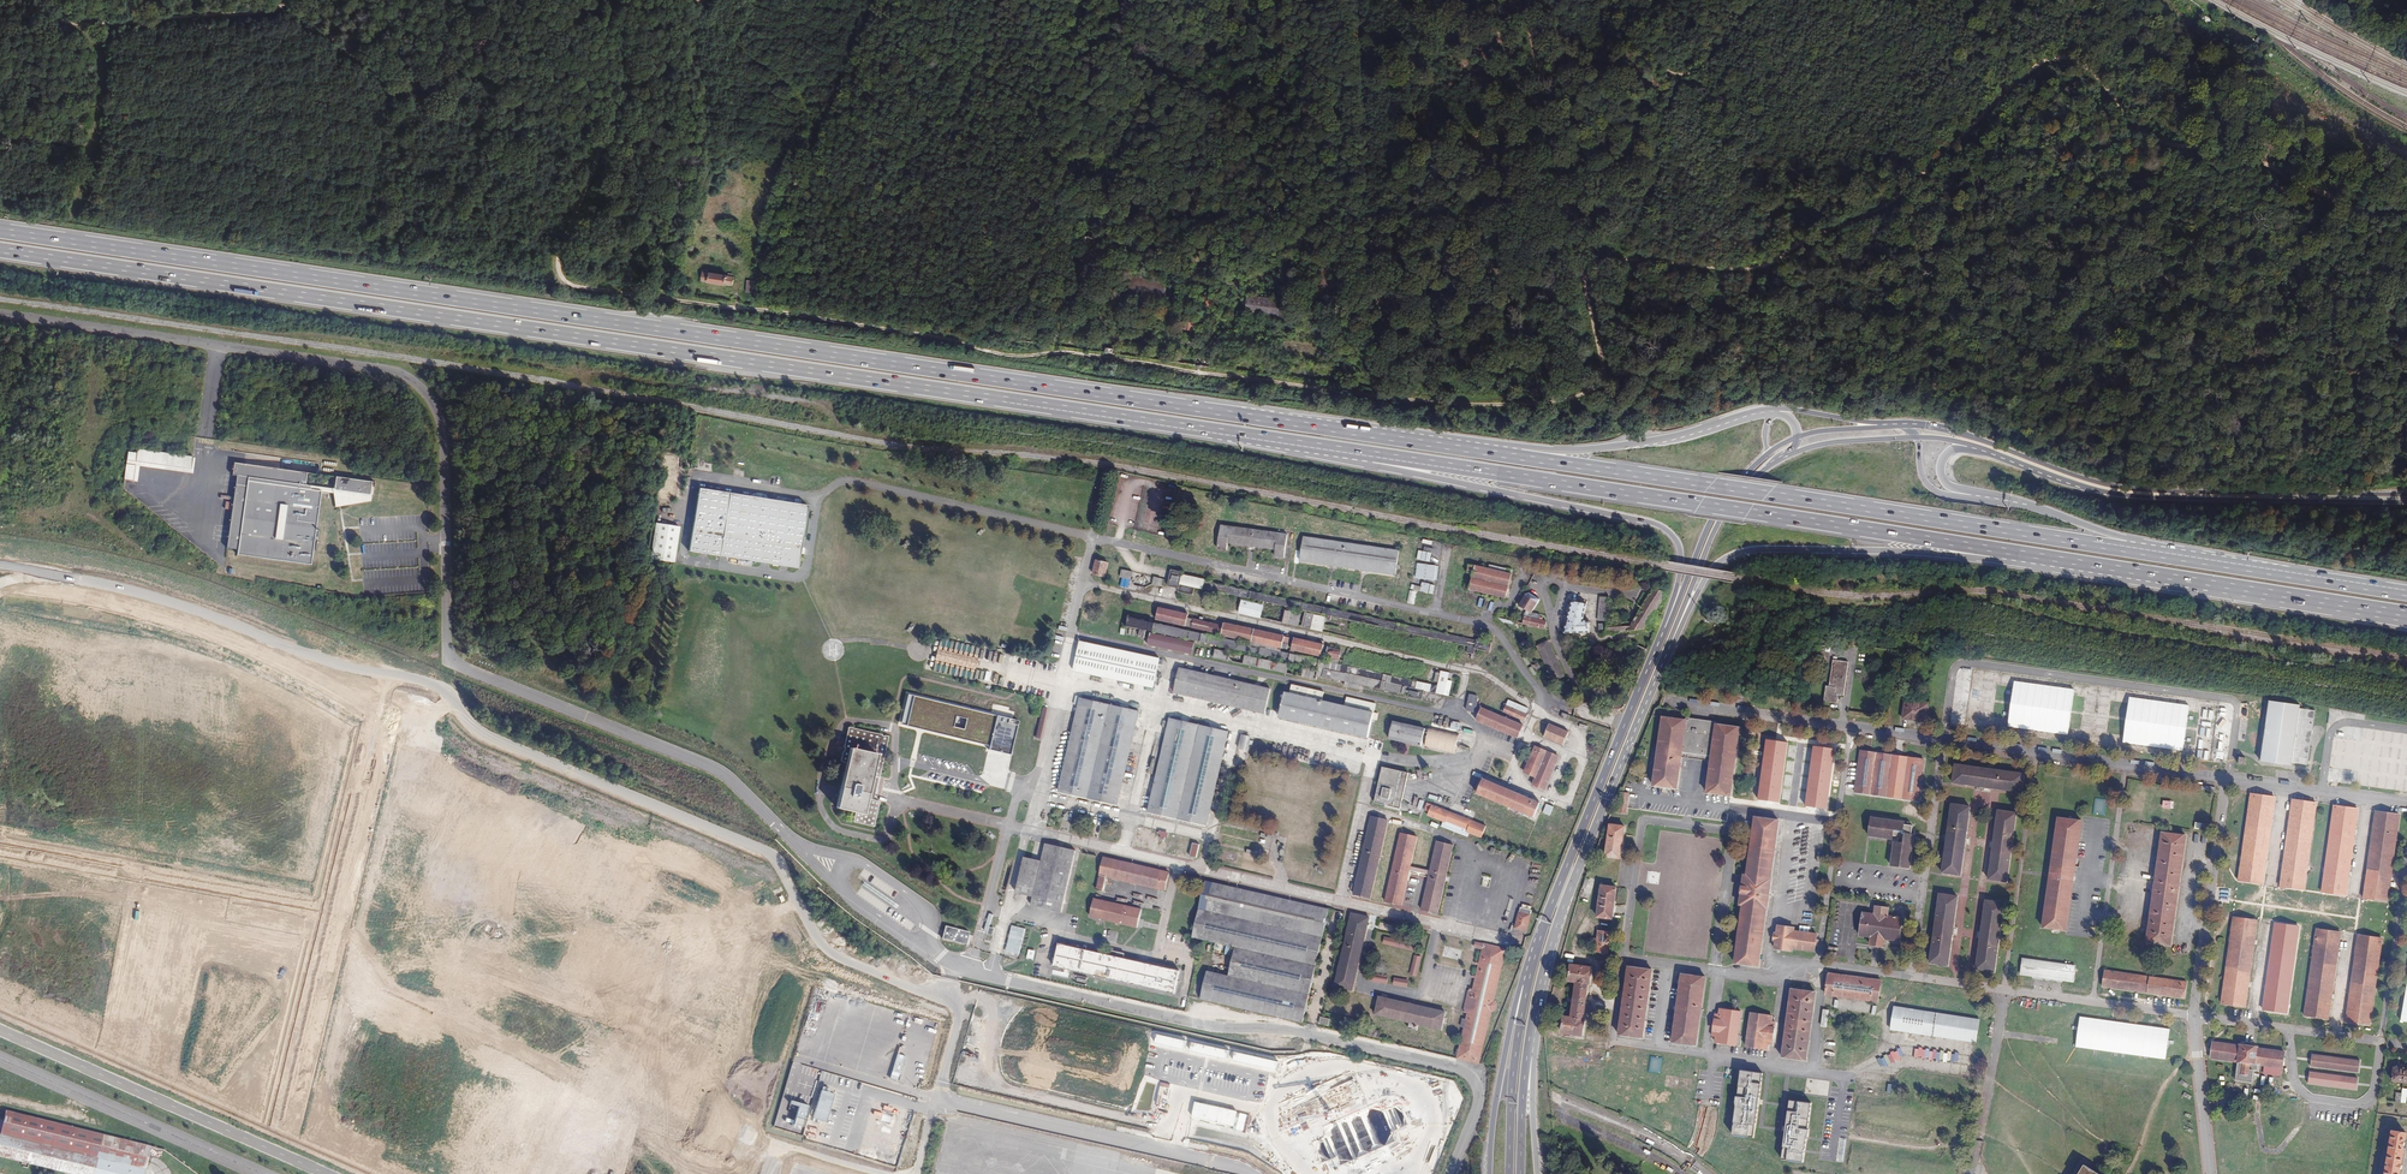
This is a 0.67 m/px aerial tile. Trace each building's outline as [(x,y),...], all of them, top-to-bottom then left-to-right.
[(2256,41),(2263,44),(2266,38),(2259,35),(2256,41)] [(757,265),(749,264),(747,269),(743,269),(740,277),(745,276),(743,291),(751,292),(757,265)] [(734,275),(704,269),(702,277),(733,283),(734,275)] [(1292,302),(1248,296),(1246,314),(1290,319),(1292,302)] [(1203,323),(1190,323),(1189,331),(1203,332),(1203,323)] [(134,448),(133,452),(132,461),(123,460),(122,463),(120,480),(133,482),(135,465),(191,473),(193,457),(184,455),(134,448)] [(133,452),(124,451),(123,460),(132,461),(133,452)] [(374,499),(377,483),(234,462),(232,476),(240,477),(238,489),(235,489),(229,528),(233,529),(231,544),(227,544),(226,548),(238,550),(237,555),(314,566),(324,493),(337,495),(347,496),(348,504),(353,503),(353,506),(363,504),(363,501),(374,499)] [(380,483),(377,483),(374,499),(363,501),(363,504),(353,506),(353,503),(348,504),(347,496),(337,495),(339,509),(342,509),(375,503),(376,496),(378,496),(380,483)] [(800,554),(804,555),(805,548),(801,547),(807,505),(699,488),(689,551),(797,568),(800,554)] [(674,562),(679,527),(656,523),(650,559),(674,562)] [(1284,558),(1287,535),(1221,526),(1218,549),(1227,550),(1228,543),(1276,550),(1275,557),(1284,558)] [(1399,551),(1304,537),(1302,551),(1301,552),(1302,552),(1301,554),(1300,561),(1331,566),(1331,565),(1333,566),(1362,570),(1365,570),(1365,571),(1365,570),(1395,575),(1396,568),(1397,566),(1397,565),(1399,551)] [(1105,577),(1108,563),(1097,561),(1094,574),(1105,577)] [(1417,563),(1415,578),(1436,580),(1437,565),(1417,563)] [(1513,570),(1490,565),(1489,569),(1475,566),(1469,565),(1467,572),(1473,573),(1469,589),(1506,598),(1513,570)] [(1131,579),(1132,573),(1124,570),(1122,577),(1131,579)] [(1183,572),(1182,572),(1172,570),(1168,586),(1179,589),(1178,592),(1193,595),(1195,588),(1203,590),(1204,588),(1468,646),(1467,653),(1474,654),(1475,649),(1490,652),(1492,643),(1477,639),(1477,640),(1205,581),(1205,580),(1183,575),(1183,572)] [(1159,586),(1161,579),(1154,577),(1153,584),(1159,586)] [(1432,594),(1434,585),(1422,582),(1420,591),(1432,594)] [(1411,584),(1408,603),(1415,604),(1419,586),(1411,584)] [(1527,617),(1530,612),(1531,613),(1540,600),(1530,593),(1527,594),(1519,606),(1527,610),(1523,616),(1525,616),(1523,624),(1545,629),(1547,621),(1541,620),(1540,620),(1527,617)] [(1609,598),(1600,597),(1598,620),(1607,621),(1609,598)] [(1261,618),(1264,606),(1242,600),(1239,613),(1261,618)] [(1584,614),(1587,604),(1573,601),(1564,633),(1565,633),(1589,633),(1589,621),(1584,621),(1584,614)] [(1222,635),(1221,638),(1154,623),(1149,622),(1127,616),(1127,618),(1128,618),(1127,624),(1127,625),(1125,625),(1125,627),(1127,627),(1140,629),(1139,637),(1145,638),(1146,631),(1319,668),(1318,671),(1316,680),(1317,680),(1317,677),(1325,678),(1340,680),(1346,681),(1345,686),(1359,689),(1361,685),(1409,695),(1408,697),(1422,700),(1424,691),(1444,695),(1445,690),(1449,691),(1452,681),(1448,680),(1449,673),(1441,671),(1440,674),(1439,674),(1439,673),(1438,672),(1437,672),(1436,673),(1436,674),(1436,675),(1438,676),(1439,675),(1440,675),(1437,686),(1342,665),(1325,661),(1282,651),(1282,648),(1287,649),(1290,638),(1225,624),(1224,623),(1223,626),(1188,618),(1189,614),(1159,608),(1156,620),(1222,635)] [(1298,626),(1301,614),(1286,610),(1283,623),(1298,626)] [(1307,613),(1303,628),(1323,632),(1326,617),(1307,613)] [(1192,654),(1195,642),(1151,633),(1148,645),(1192,654)] [(1324,645),(1295,638),(1292,650),(1321,657),(1322,655),(1325,656),(1326,652),(1323,651),(1324,645)] [(1159,658),(1080,641),(1074,671),(1153,688),(1159,658)] [(1556,657),(1548,641),(1537,646),(1554,681),(1565,676),(1557,660),(1556,660),(1555,658),(1556,657)] [(1644,655),(1646,649),(1638,646),(1636,652),(1644,655)] [(1329,648),(1326,657),(1339,660),(1341,650),(1329,648)] [(1215,649),(1214,654),(1212,653),(1211,657),(1314,679),(1316,670),(1215,649)] [(1503,679),(1510,674),(1494,651),(1487,656),(1503,679)] [(494,664),(495,656),(487,656),(486,663),(494,664)] [(1838,695),(1844,696),(1849,662),(1833,660),(1829,686),(1826,686),(1824,702),(1837,703),(1838,697),(1837,697),(1838,695)] [(1538,673),(1543,669),(1538,663),(1533,666),(1538,673)] [(1265,714),(1271,689),(1180,668),(1174,693),(1265,714)] [(1915,672),(1914,675),(1909,674),(1907,691),(1918,692),(1920,680),(1923,680),(1923,675),(1921,674),(1921,673),(1915,672)] [(2013,680),(2006,726),(2067,735),(2075,690),(2013,680)] [(1291,684),(1289,693),(1321,701),(1323,691),(1291,684)] [(1368,738),(1372,719),(1374,719),(1377,720),(1379,714),(1374,713),(1376,704),(1347,697),(1345,706),(1321,701),(1289,693),(1285,692),(1279,717),(1368,738)] [(1020,721),(908,694),(902,723),(990,745),(990,750),(1012,754),(1020,721)] [(1475,712),(1479,696),(1470,694),(1466,710),(1475,712)] [(2129,696),(2122,742),(2183,752),(2190,706),(2129,696)] [(1118,805),(1139,712),(1080,698),(1059,792),(1118,805)] [(1526,714),(1528,709),(1509,700),(1507,705),(1505,704),(1502,711),(1525,721),(1528,715),(1526,714)] [(1927,722),(1929,703),(1905,700),(1903,719),(1927,722)] [(2300,708),(2300,705),(2269,701),(2261,761),(2292,765),(2292,763),(2307,765),(2315,711),(2300,708)] [(1518,738),(1524,726),(1482,708),(1477,721),(1518,738)] [(1682,757),(1711,761),(1707,793),(1731,796),(1740,728),(1716,724),(1716,722),(1687,718),(1687,720),(1663,717),(1653,786),(1677,789),(1682,757)] [(1170,718),(1165,740),(1148,813),(1207,826),(1229,732),(1170,718)] [(1038,721),(1034,738),(1039,739),(1043,722),(1038,721)] [(1422,746),(1426,729),(1393,721),(1389,739),(1422,746)] [(1450,728),(1459,730),(1461,723),(1452,721),(1450,728)] [(1563,745),(1569,732),(1550,724),(1544,737),(1563,745)] [(848,728),(847,729),(841,760),(841,761),(841,762),(846,763),(836,807),(837,808),(855,812),(853,821),(853,822),(854,822),(873,827),(874,826),(879,803),(879,802),(879,801),(870,799),(875,777),(878,778),(879,777),(888,737),(888,736),(849,727),(848,727),(848,728)] [(1248,751),(1250,736),(1240,735),(1238,750),(1248,751)] [(1545,790),(1559,756),(1536,747),(1525,772),(1536,777),(1533,785),(1545,790)] [(1918,801),(1923,765),(1924,760),(1861,751),(1855,792),(1918,801)] [(2024,774),(1974,767),(1955,765),(1953,783),(2021,792),(2024,774)] [(1400,812),(1409,773),(1384,767),(1375,803),(1385,805),(1385,808),(1400,812)] [(2367,773),(2367,776),(2360,775),(2359,786),(2374,786),(2375,773),(2367,773)] [(959,778),(957,787),(982,793),(984,784),(959,778)] [(1519,791),(1518,793),(1483,779),(1477,793),(1519,811),(1518,813),(1528,817),(1529,815),(1534,818),(1541,803),(1528,798),(1529,795),(1519,791)] [(1627,814),(1629,794),(1621,793),(1619,812),(1627,814)] [(2263,884),(2275,797),(2251,794),(2239,880),(2263,884)] [(2105,814),(2106,798),(2094,798),(2093,814),(2105,814)] [(2291,800),(2278,886),(2302,890),(2314,804),(2291,800)] [(1482,838),(1483,834),(1487,826),(1427,803),(1425,810),(1430,812),(1428,816),(1445,822),(1444,827),(1468,837),(1469,833),(1482,838)] [(1550,816),(1554,807),(1547,804),(1543,813),(1550,816)] [(1960,875),(1970,807),(1952,804),(1942,873),(1960,875)] [(2346,895),(2358,809),(2334,806),(2322,892),(2346,895)] [(1998,810),(1989,879),(2007,882),(2016,813),(1998,810)] [(2399,815),(2376,811),(2372,838),(2364,898),(2387,901),(2395,848),(2399,815)] [(1388,820),(1372,817),(1354,894),(1370,898),(1388,820)] [(1771,879),(1779,820),(1755,817),(1747,875),(1744,875),(1740,905),(1742,906),(1735,964),(1759,967),(1766,909),(1767,909),(1772,879),(1771,879)] [(1904,822),(1871,818),(1869,836),(1888,838),(1892,839),(1893,836),(1897,836),(1897,838),(1899,838),(1898,843),(1895,842),(1894,847),(1891,866),(1909,868),(1914,835),(1912,835),(1913,826),(1904,825),(1904,822)] [(2042,927),(2067,931),(2076,864),(2082,821),(2058,818),(2042,927)] [(1625,827),(1610,825),(1606,856),(1621,858),(1625,827)] [(2171,945),(2186,836),(2162,832),(2147,942),(2171,945)] [(1417,837),(1401,833),(1385,901),(1402,905),(1417,837)] [(1193,843),(1190,856),(1197,858),(1200,844),(1193,843)] [(1061,913),(1076,851),(1046,844),(1042,861),(1024,857),(1017,893),(1034,897),(1032,906),(1061,913)] [(1165,890),(1169,872),(1104,857),(1097,890),(1103,892),(1107,877),(1110,877),(1165,890)] [(1482,886),(1489,887),(1490,877),(1483,876),(1482,886)] [(1201,998),(1303,1022),(1329,909),(1205,881),(1192,937),(1233,947),(1226,976),(1207,972),(1201,998)] [(1612,919),(1617,888),(1602,886),(1597,917),(1612,919)] [(1948,965),(1958,897),(1955,896),(1939,894),(1930,963),(1948,965)] [(1138,928),(1142,910),(1095,899),(1091,917),(1138,928)] [(1984,901),(1975,969),(1992,972),(2002,904),(1984,901)] [(1899,941),(1903,918),(1888,916),(1889,908),(1876,906),(1874,914),(1863,913),(1860,936),(1871,937),(1870,945),(1883,947),(1885,939),(1899,941)] [(1527,931),(1532,910),(1521,907),(1520,912),(1519,912),(1515,928),(1527,931)] [(1419,914),(1438,919),(1439,915),(1420,910),(1419,914)] [(1353,991),(1369,918),(1352,913),(1335,987),(1353,991)] [(2245,1007),(2257,921),(2234,917),(2221,1004),(2245,1007)] [(2294,962),(2299,927),(2275,923),(2263,1010),(2287,1013),(2294,962)] [(942,938),(966,944),(969,932),(945,926),(942,938)] [(1815,951),(1817,934),(1794,931),(1794,928),(1778,926),(1775,949),(1791,951),(1792,948),(1815,951)] [(2305,1016),(2328,1019),(2331,997),(2341,933),(2317,929),(2305,1016)] [(1596,945),(1595,952),(1608,953),(1610,933),(1598,931),(1597,939),(1594,939),(1593,944),(1596,945)] [(2346,1022),(2370,1025),(2381,950),(2382,939),(2358,935),(2346,1022)] [(1384,936),(1383,944),(1415,951),(1417,943),(1384,936)] [(1493,1001),(1505,949),(1476,942),(1474,947),(1483,949),(1480,963),(1476,962),(1476,964),(1479,965),(1477,976),(1473,975),(1473,977),(1476,978),(1474,989),(1470,988),(1464,1012),(1469,1013),(1467,1020),(1463,1019),(1461,1026),(1465,1027),(1463,1038),(1459,1037),(1459,1038),(1463,1039),(1458,1058),(1480,1063),(1491,1011),(1493,1011),(1496,1010),(1497,1004),(1495,1002),(1493,1001)] [(1214,950),(1221,951),(1222,944),(1215,943),(1214,950)] [(1059,944),(1054,967),(1175,994),(1180,971),(1086,950),(1087,946),(1084,946),(1084,949),(1059,944)] [(1413,955),(1410,976),(1418,977),(1421,956),(1413,955)] [(2075,966),(2023,958),(2021,972),(2073,980),(2075,966)] [(1590,984),(1592,968),(1571,965),(1569,981),(1576,982),(1571,1017),(1564,1017),(1562,1033),(1583,1036),(1585,1019),(1584,1019),(1588,984),(1590,984)] [(1652,970),(1628,966),(1627,977),(1619,1035),(1643,1039),(1652,970)] [(2102,987),(2185,999),(2186,986),(2187,982),(2105,970),(2102,987)] [(1878,1002),(1881,981),(1829,973),(1826,995),(1878,1002)] [(1696,1046),(1706,977),(1682,974),(1672,1043),(1696,1046)] [(1393,985),(1407,987),(1409,980),(1395,977),(1393,985)] [(1806,1061),(1816,992),(1792,989),(1787,1022),(1782,1058),(1806,1061)] [(1441,1030),(1445,1012),(1379,997),(1375,1014),(1410,1023),(1409,1028),(1417,1030),(1418,1024),(1441,1030)] [(1894,1007),(1891,1029),(1909,1032),(1976,1043),(1980,1020),(1955,1016),(1894,1007)] [(1737,1045),(1741,1012),(1724,1009),(1724,1010),(1720,1009),(1719,1014),(1715,1014),(1712,1036),(1716,1037),(1715,1042),(1719,1043),(1737,1045)] [(1751,1013),(1746,1047),(1763,1049),(1764,1049),(1768,1049),(1768,1044),(1772,1045),(1775,1022),(1771,1022),(1772,1016),(1768,1016),(1768,1015),(1751,1013)] [(1330,1019),(1321,1017),(1320,1021),(1320,1024),(1329,1026),(1330,1019)] [(2170,1029),(2078,1018),(2074,1048),(2166,1059),(2170,1029)] [(1380,1031),(1370,1029),(1369,1035),(1378,1037),(1380,1031)] [(2257,1048),(2257,1047),(2240,1045),(2240,1046),(2213,1042),(2211,1058),(2238,1062),(2235,1081),(2253,1083),(2254,1070),(2258,1071),(2259,1065),(2265,1066),(2281,1068),(2282,1068),(2285,1052),(2257,1048)] [(1948,1051),(1925,1048),(1924,1058),(1946,1061),(1948,1051)] [(1953,1053),(1948,1053),(1948,1061),(1957,1061),(1958,1056),(1953,1056),(1953,1053)] [(2312,1055),(2311,1066),(2358,1072),(2360,1061),(2312,1055)] [(801,1135),(822,1071),(793,1062),(773,1126),(801,1135)] [(2281,1068),(2265,1066),(2264,1073),(2280,1076),(2281,1068)] [(2399,1068),(2399,1069),(2394,1068),(2392,1081),(2406,1083),(2406,1069),(2399,1068)] [(1763,1074),(1742,1071),(1733,1137),(1754,1140),(1763,1074)] [(2310,1072),(2309,1083),(2356,1089),(2358,1078),(2310,1072)] [(1813,1104),(1790,1101),(1782,1161),(1805,1164),(1813,1104)] [(1312,1143),(1321,1163),(1337,1157),(1340,1166),(1396,1141),(1392,1132),(1408,1125),(1399,1104),(1382,1112),(1378,1102),(1323,1126),(1327,1136),(1312,1143)] [(6,1110),(0,1134),(0,1156),(77,1173),(144,1173),(150,1145),(6,1110)] [(2392,1131),(2387,1163),(2389,1164),(2389,1167),(2386,1167),(2385,1173),(2400,1173),(2404,1149),(2403,1148),(2404,1139),(2405,1140),(2406,1133),(2392,1131)] [(2084,1165),(2079,1173),(2099,1173),(2084,1165)]
